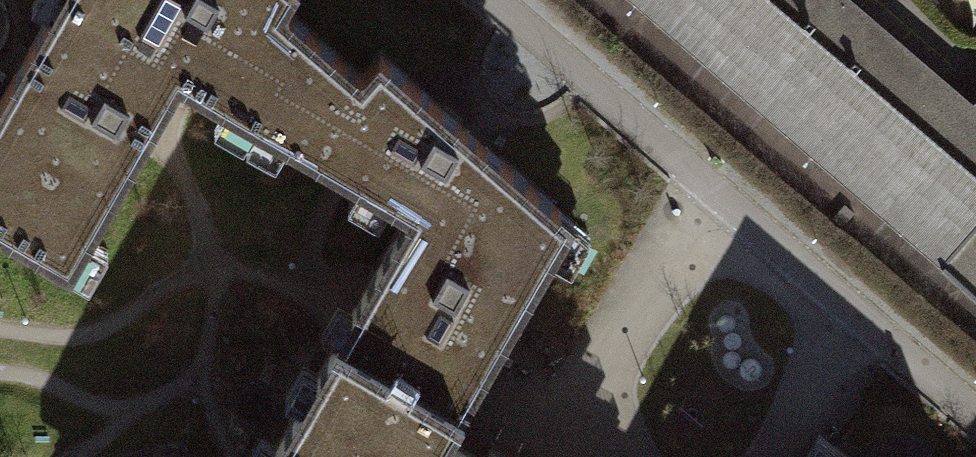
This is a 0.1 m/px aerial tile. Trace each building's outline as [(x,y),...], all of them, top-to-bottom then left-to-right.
[(301,29),(278,8),(283,0),(47,0),(20,47),(147,119),(169,83),(248,127),(301,29)] [(933,264),(975,214),(975,119),(974,117),(838,0),(627,0),(933,264)] [(397,213),(370,263),(422,293),(498,161),(368,54),(352,76),(301,29),(248,127),(397,213)] [(147,119),(20,47),(0,82),(0,233),(62,268),(147,119)] [(327,338),(456,413),(566,220),(498,161),(422,293),(370,263),(327,338)] [(933,264),(975,300),(975,214),(933,264)] [(442,439),(456,413),(327,338),(257,456),(473,456),(442,439)] [(818,456),(841,456),(826,444),(818,456)]
